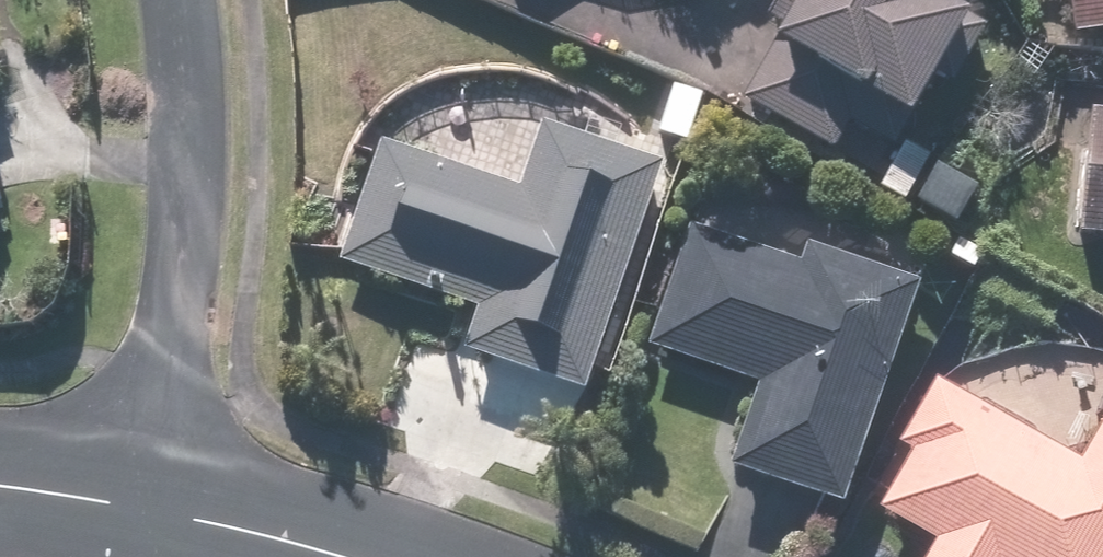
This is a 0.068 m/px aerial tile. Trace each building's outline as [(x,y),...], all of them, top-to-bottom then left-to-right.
[(745,101),(835,153),(851,124),(898,151),(978,13),(955,0),(804,0),(745,101)] [(1075,37),(1102,34),(1102,0),(1070,0),(1075,37)] [(1091,112),(1080,235),(1102,237),(1102,113),(1091,112)] [(588,391),(666,163),(543,122),(519,190),(383,144),(342,264),(479,310),(465,350),(588,391)] [(732,467),(846,506),(922,282),(808,243),(801,264),(691,226),(650,348),(760,386),(732,467)] [(1085,461),(937,379),(900,446),(913,453),(881,511),(937,542),(929,556),(1102,556),(1102,429),(1085,461)]
